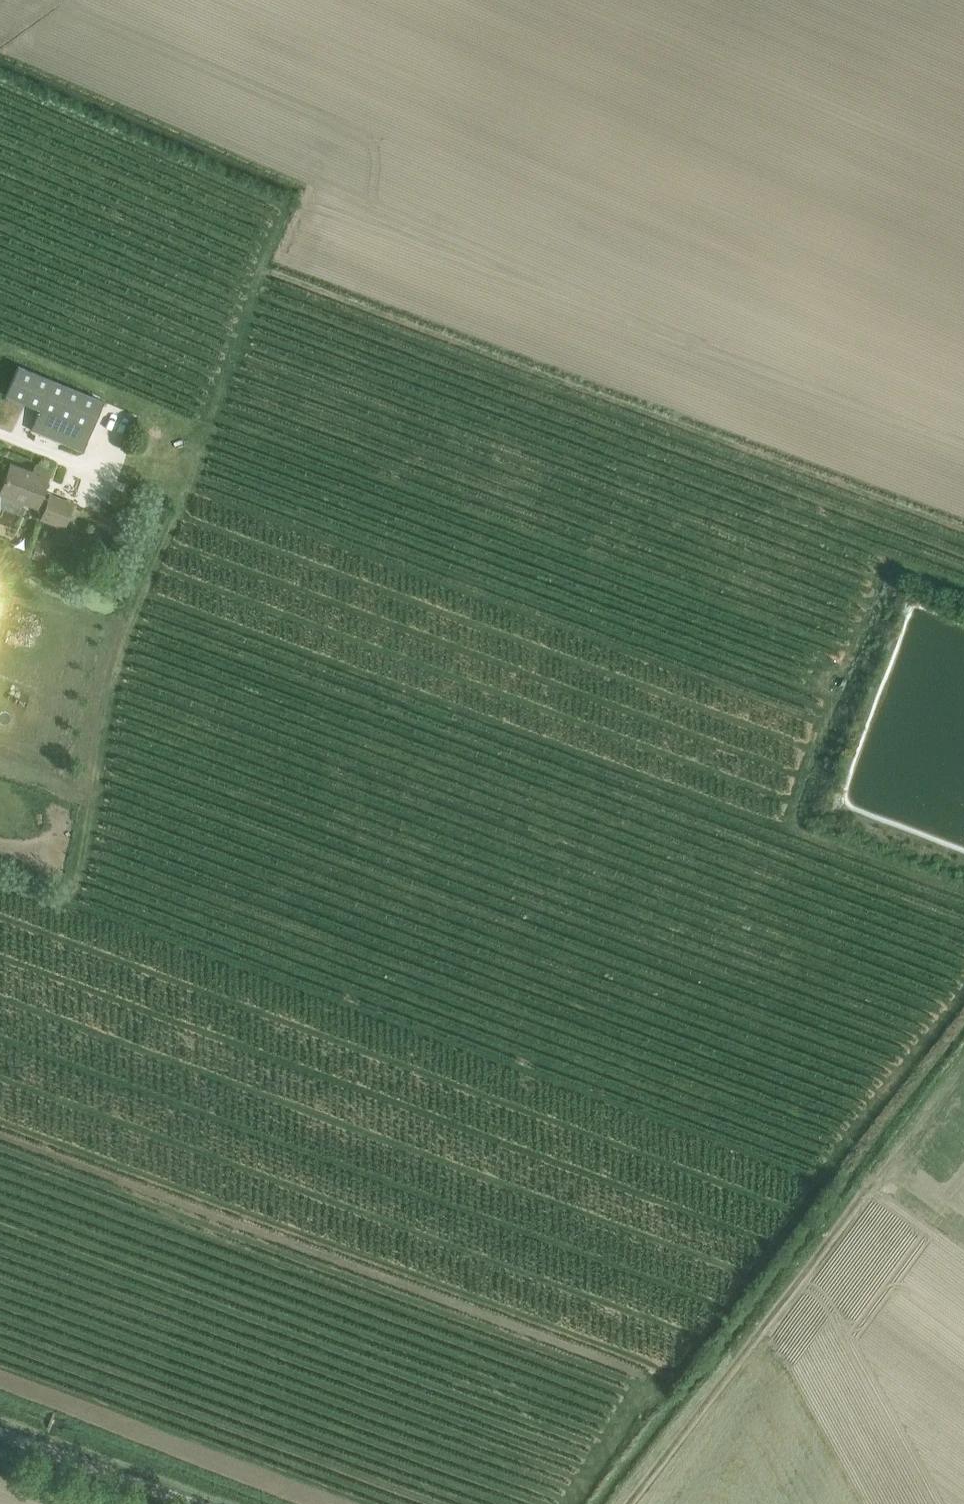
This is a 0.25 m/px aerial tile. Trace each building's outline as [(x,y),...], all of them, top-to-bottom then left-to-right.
[(16,367),(4,396),(38,410),(39,408),(91,429),(102,404),(16,367)] [(38,410),(29,430),(81,452),(91,429),(39,408),(38,410)] [(33,508),(40,511),(37,520),(59,529),(67,507),(45,499),(43,502),(36,499),(45,475),(28,469),(26,475),(4,467),(0,478),(0,496),(32,508),(33,508)] [(33,550),(29,558),(44,564),(48,556),(53,544),(37,537),(32,549),(33,550)] [(15,589),(0,583),(0,629),(15,589)]
